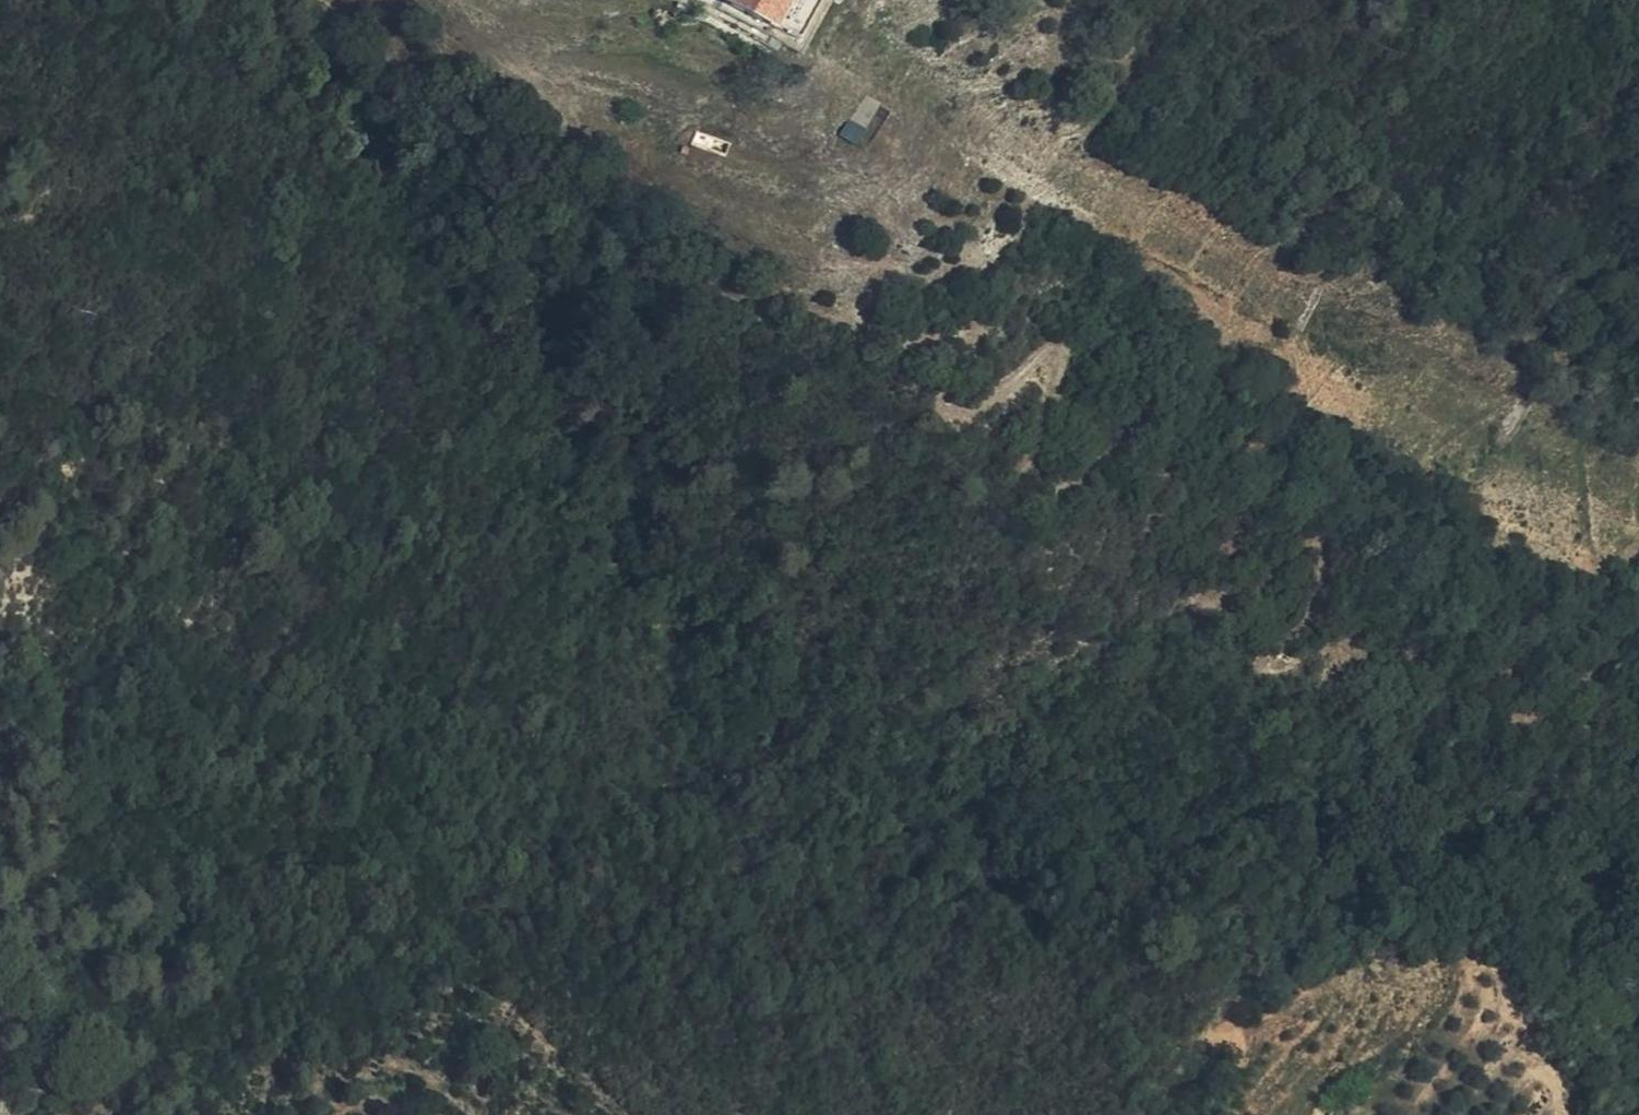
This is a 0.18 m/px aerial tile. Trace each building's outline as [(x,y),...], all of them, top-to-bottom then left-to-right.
[(825,4),(821,2),(817,0),(734,0),(727,13),(792,55),(825,4)]
